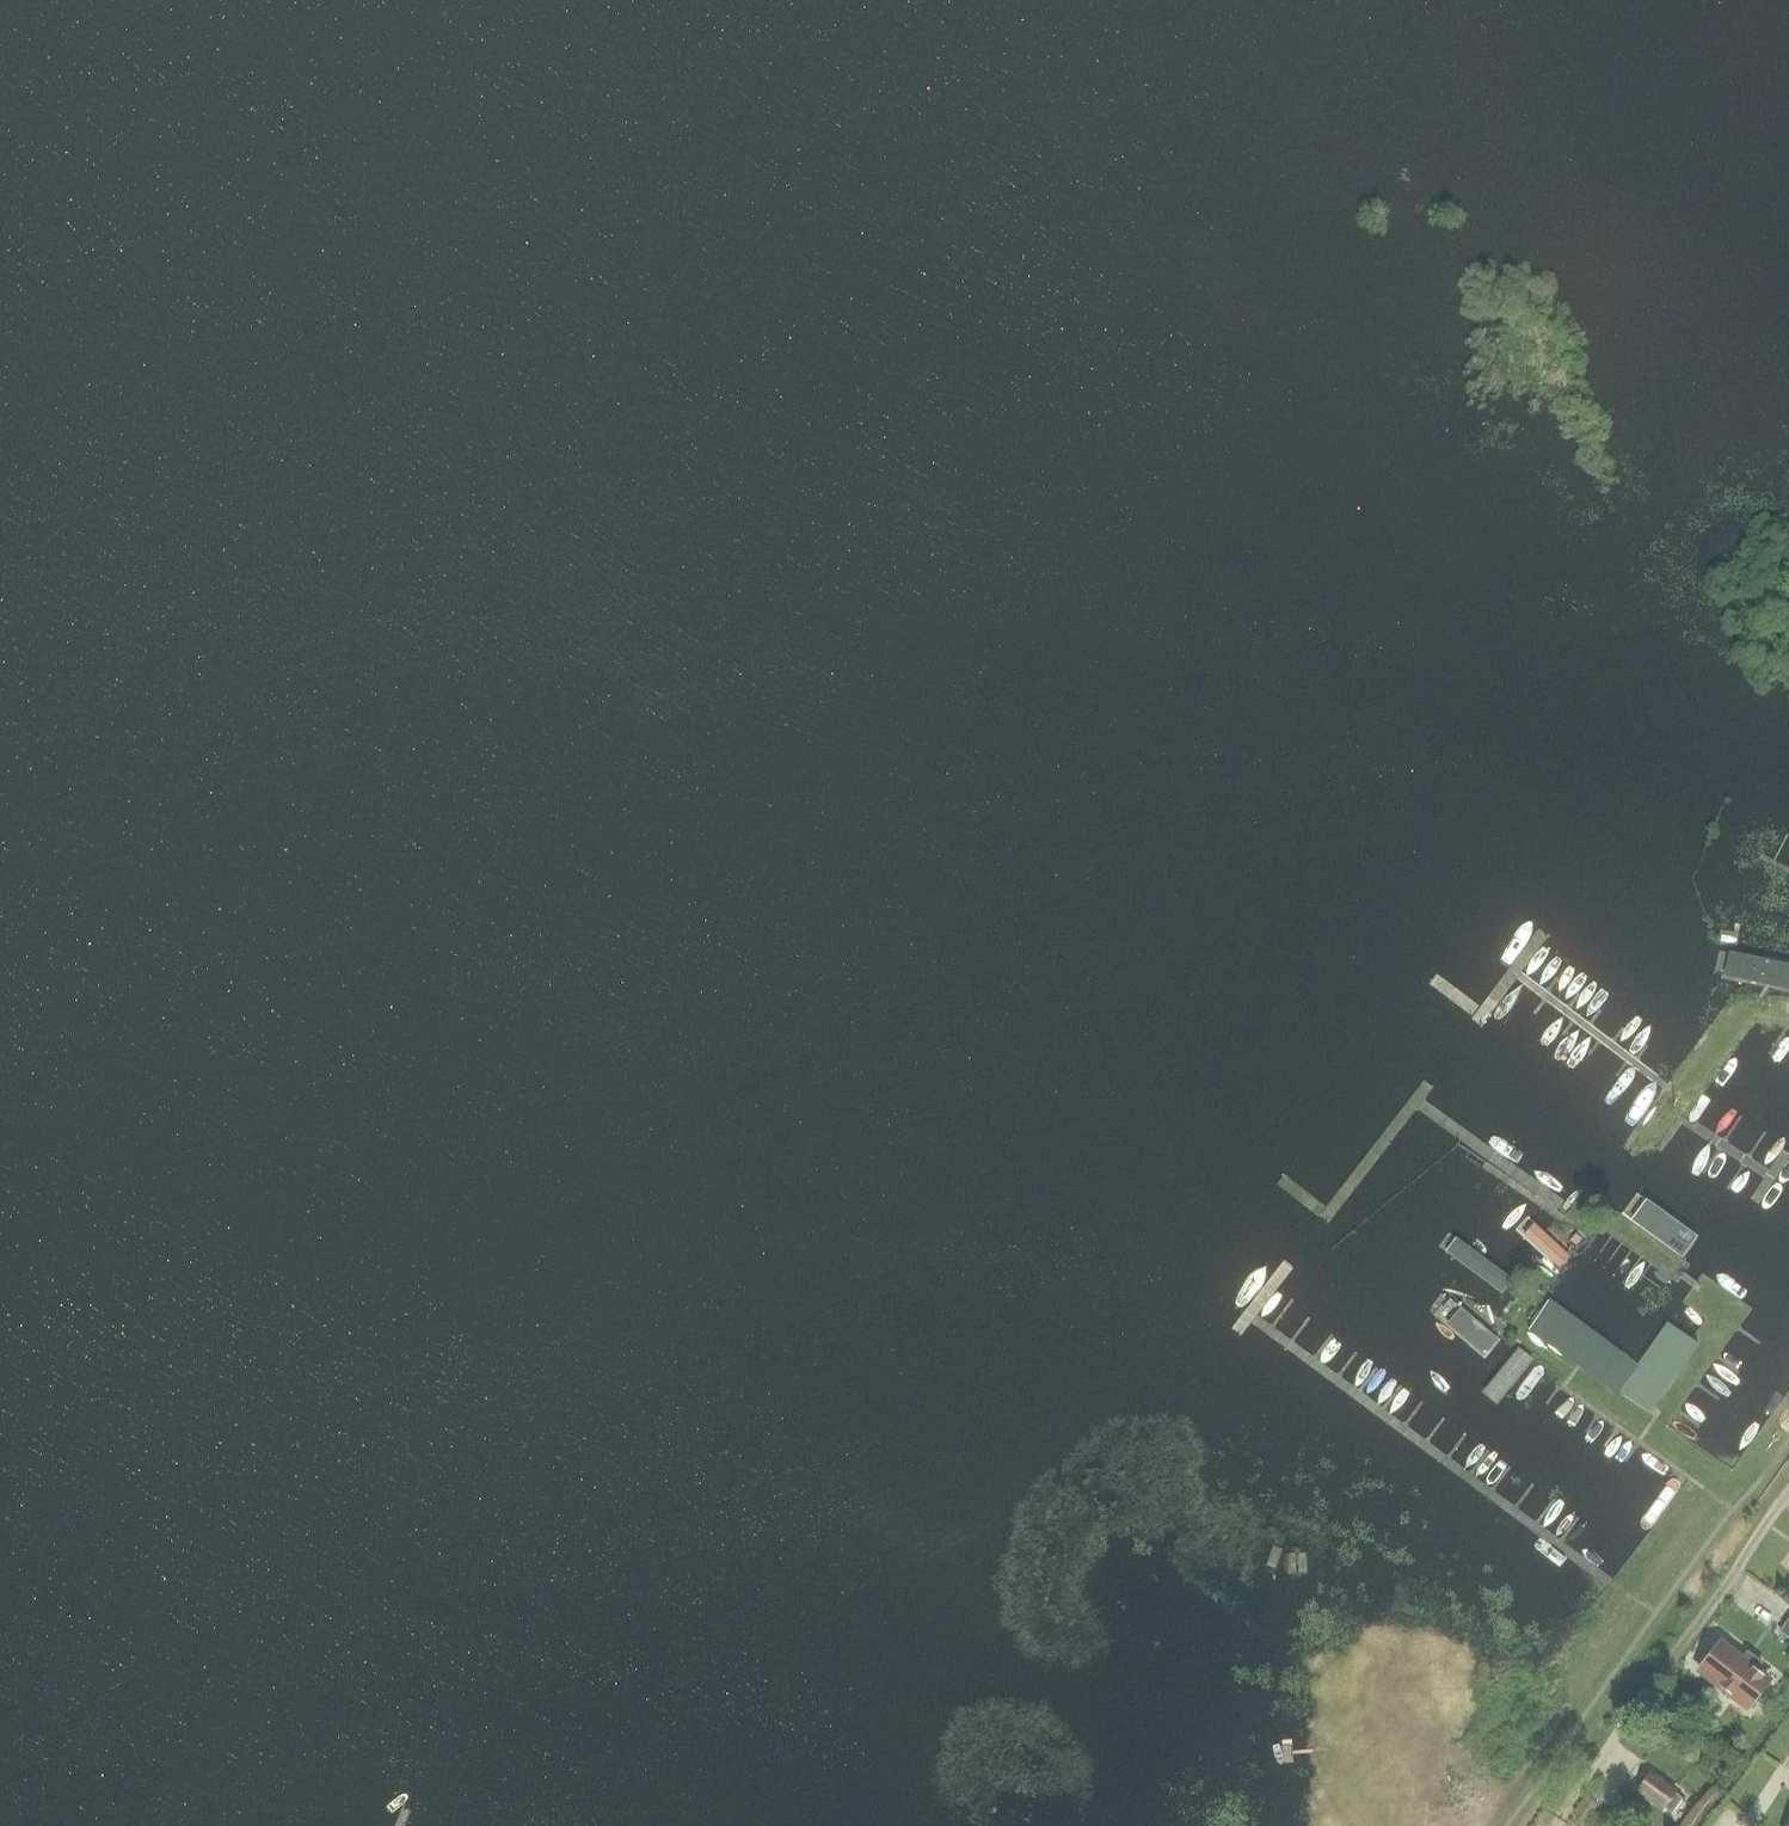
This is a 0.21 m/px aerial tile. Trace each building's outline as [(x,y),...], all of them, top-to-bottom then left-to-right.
[(1701,1673),(1747,1708),(1767,1682),(1754,1672),(1758,1667),(1744,1656),(1740,1661),(1722,1647),(1701,1673)] [(1678,1792),(1677,1792),(1652,1772),(1637,1791),(1664,1811),(1666,1808),(1673,1813),(1683,1800),(1676,1795),(1678,1792)]
